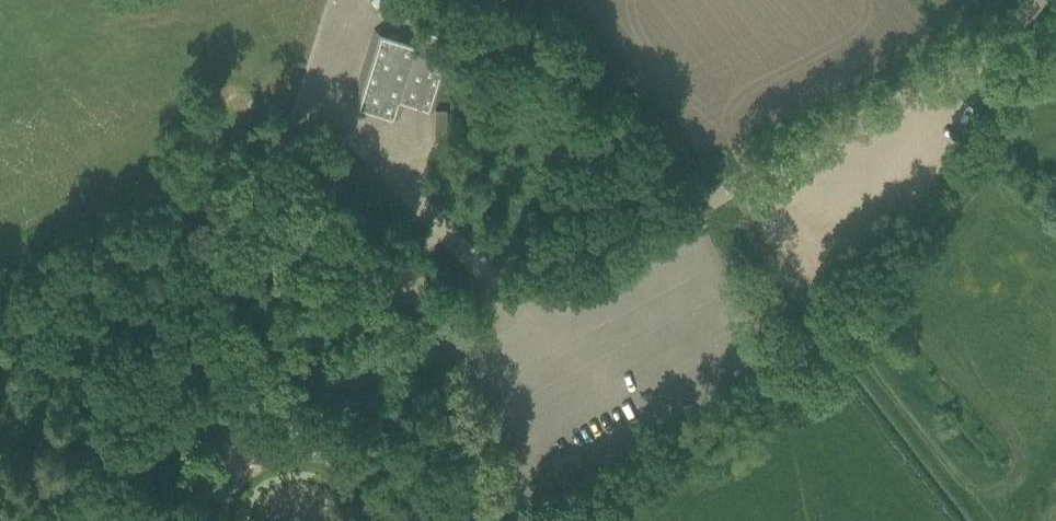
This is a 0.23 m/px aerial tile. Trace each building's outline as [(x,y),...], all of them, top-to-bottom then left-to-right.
[(357,106),(398,119),(403,102),(429,110),(452,36),(418,26),(413,43),(405,40),(379,32),(357,106)] [(437,108),(435,134),(447,134),(448,109),(437,108)] [(235,406),(216,417),(222,427),(240,415),(235,406)]
